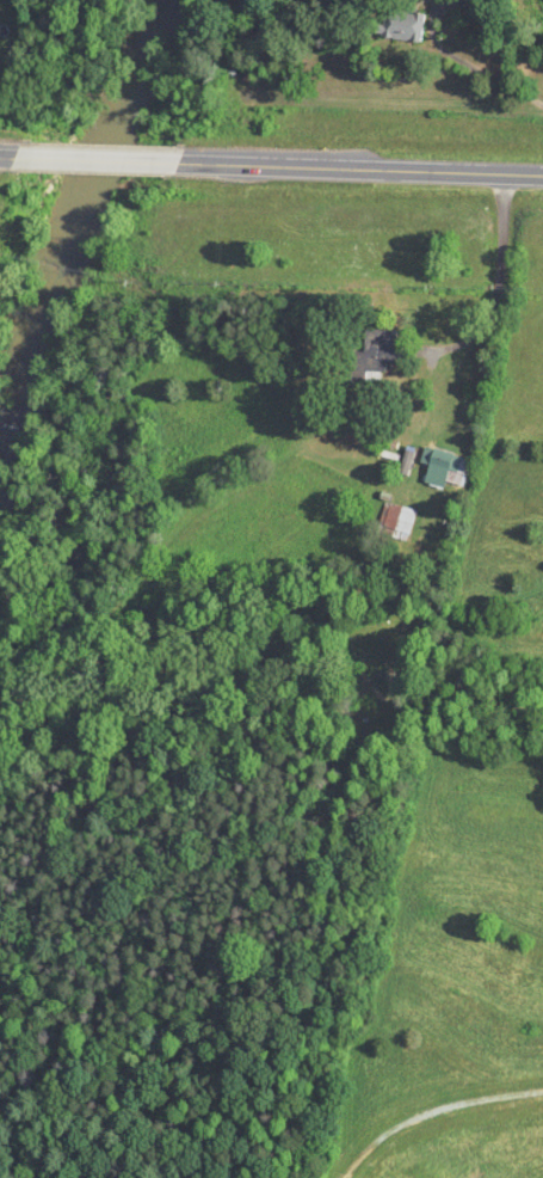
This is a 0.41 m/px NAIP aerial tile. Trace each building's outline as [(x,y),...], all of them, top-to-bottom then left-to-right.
[(380,38),(419,43),(423,10),(384,6),(380,38)] [(257,83),(257,69),(239,69),(239,83),(257,83)] [(390,330),(361,329),(360,352),(348,351),(347,385),(388,386),(390,330)] [(469,459),(422,448),(418,464),(425,466),(421,484),(460,494),(469,459)] [(413,511),(384,504),(376,535),(405,543),(413,511)]
